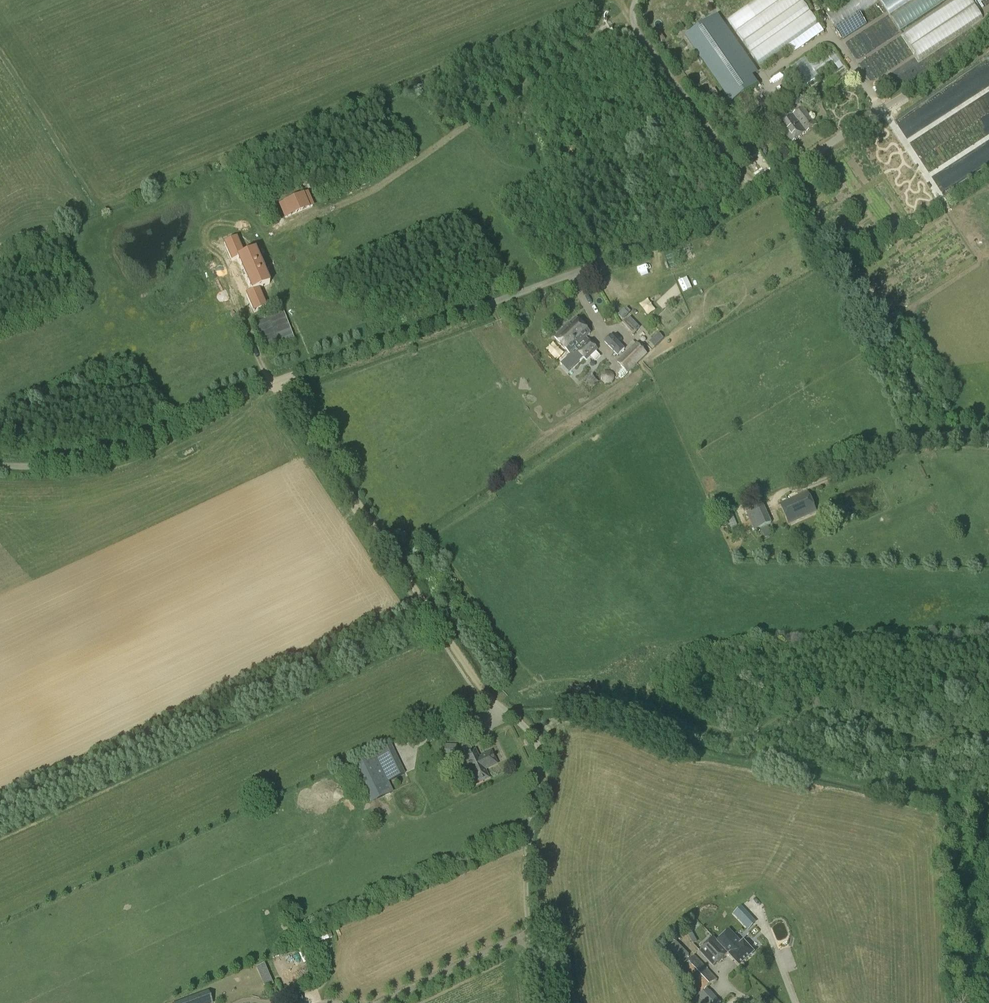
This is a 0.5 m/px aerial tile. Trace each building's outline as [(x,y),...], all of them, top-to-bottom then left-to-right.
[(794,51),(824,32),(804,0),(758,0),(728,18),(757,64),(790,44),(794,51)] [(890,13),(913,0),(882,0),(890,13)] [(891,14),(899,28),(948,0),(916,0),(891,14)] [(904,31),(918,57),(985,18),(975,0),(959,0),(904,31)] [(718,14),(685,37),(732,104),(743,117),(755,135),(769,126),(756,107),(757,107),(747,93),(759,85),(741,60),(747,56),(736,41),(718,14)] [(791,144),(816,125),(803,108),(778,127),(791,144)] [(295,204),(277,211),(283,225),(301,217),(295,204)] [(243,239),(229,246),(237,263),(243,261),(255,292),(248,295),(256,313),(270,306),(263,290),(273,285),(259,252),(250,256),(243,239)] [(624,310),(618,315),(623,320),(629,315),(624,310)] [(283,312),(254,324),(265,352),(294,340),(283,312)] [(577,317),(555,338),(571,354),(561,364),(569,372),(584,358),(587,361),(590,358),(591,357),(595,361),(600,356),(596,352),(598,350),(590,341),(586,344),(583,341),(591,333),(577,317)] [(640,328),(630,318),(627,321),(626,320),(621,325),(632,337),(637,331),(640,328)] [(654,347),(664,338),(659,333),(650,342),(654,347)] [(618,356),(626,348),(612,334),(604,342),(618,356)] [(628,374),(648,355),(637,343),(617,363),(628,374)] [(613,375),(613,374),(613,371),(611,369),(609,368),(606,367),(604,368),(602,369),(600,371),(599,374),(600,377),(601,379),(604,381),(606,381),(609,381),(611,379),(613,377),(613,375)] [(790,525),(817,513),(808,493),(781,505),(790,525)] [(754,531),(772,523),(764,505),(746,512),(754,531)] [(457,754),(457,744),(445,744),(444,754),(457,754)] [(464,754),(461,755),(469,773),(460,778),(465,788),(475,784),(476,785),(489,779),(483,766),(496,760),(491,751),(479,756),(475,749),(471,750),(468,744),(461,747),(464,754)] [(388,782),(405,774),(394,751),(377,760),(388,782)] [(387,795),(382,785),(388,782),(377,760),(375,756),(365,761),(355,766),(362,782),(362,783),(371,802),(387,795)] [(749,915),(741,923),(748,930),(756,922),(749,915)] [(730,930),(717,941),(728,953),(727,954),(740,968),(756,953),(744,941),(742,943),(730,930)] [(329,931),(316,935),(318,941),(331,936),(329,931)] [(715,966),(728,953),(717,941),(714,938),(701,951),(715,966)] [(678,967),(690,956),(676,942),(664,953),(678,967)] [(702,993),(717,980),(695,956),(680,970),(702,993)] [(208,991),(175,1002),(213,1002),(208,991)]
